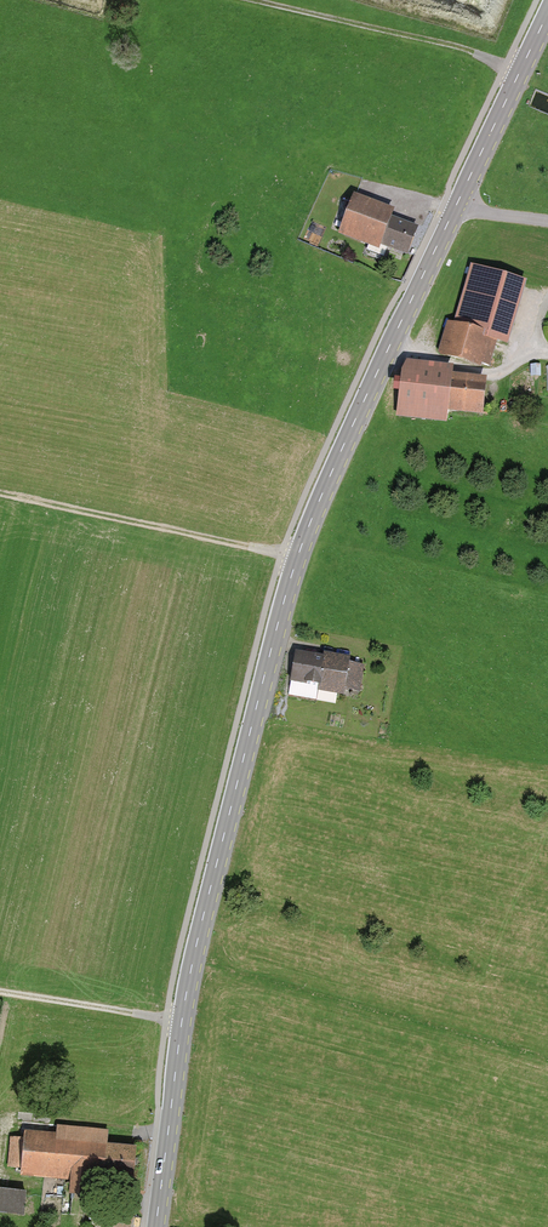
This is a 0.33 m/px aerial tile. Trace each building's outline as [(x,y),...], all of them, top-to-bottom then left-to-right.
[(404,256),(415,228),(388,218),(391,211),(352,195),(336,234),(376,249),(378,245),(404,256)] [(323,228),(312,222),(303,239),(314,245),(323,228)] [(525,281),(469,265),(453,325),(444,322),(435,357),(486,371),(493,344),(507,347),(525,281)] [(400,363),(393,419),(446,425),(447,414),(480,418),(485,381),(452,377),(453,369),(400,363)] [(348,659),(295,650),(288,687),(341,696),(348,659)] [(354,689),(363,689),(363,659),(353,659),(354,689)] [(22,1132),(18,1179),(64,1183),(63,1196),(82,1197),(83,1184),(129,1188),(133,1150),(104,1147),(105,1131),(55,1127),(54,1134),(22,1132)] [(23,1194),(0,1191),(0,1213),(21,1216),(23,1194)]
